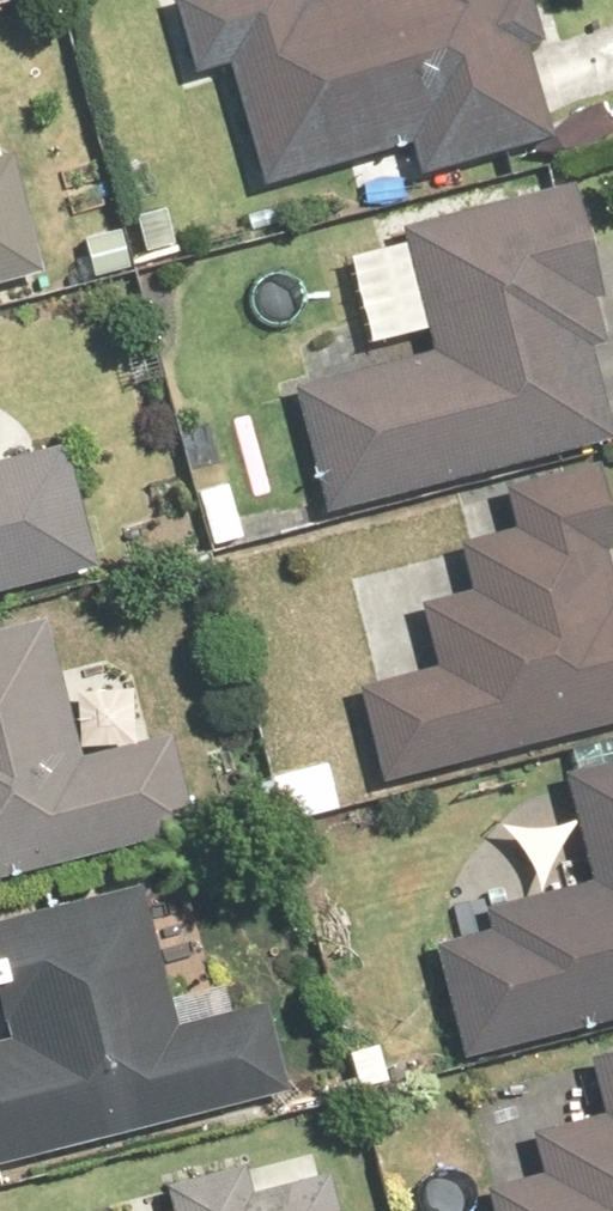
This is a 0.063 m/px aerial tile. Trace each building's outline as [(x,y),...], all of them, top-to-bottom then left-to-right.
[(189,88),(219,82),(249,194),(400,154),(408,183),(535,150),(512,56),(542,47),(529,0),(165,0),(189,88)] [(34,280),(7,166),(0,167),(0,288),(34,280)] [(427,359),(293,389),(322,514),(609,447),(585,349),(599,348),(563,191),(397,229),(427,359)] [(125,232),(73,243),(84,291),(135,280),(125,232)] [(89,570),(54,438),(0,452),(0,594),(89,570)] [(355,692),(379,779),(612,715),(612,590),(602,552),(612,548),(612,528),(594,459),(494,486),(505,523),(456,536),(470,584),(417,597),(437,669),(355,692)] [(0,630),(0,883),(186,835),(161,737),(81,757),(47,618),(0,630)] [(431,940),(468,1064),(612,1021),(612,760),(565,774),(596,877),(486,911),(490,921),(431,940)] [(325,769),(235,790),(246,838),(336,815),(325,769)] [(0,924),(0,1163),(279,1096),(255,1001),(171,1021),(140,891),(0,924)] [(483,1185),(490,1210),(612,1210),(612,1047),(591,1053),(607,1111),(528,1133),(537,1172),(483,1185)] [(324,1166),(244,1193),(235,1164),(161,1187),(166,1205),(147,1210),(339,1210),(324,1166)]
